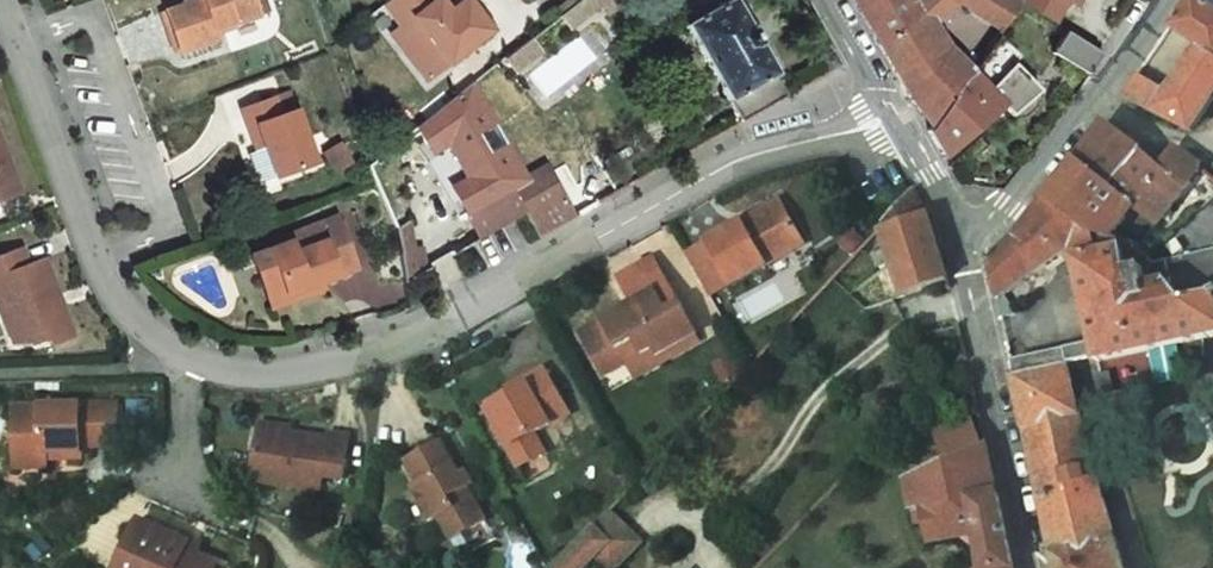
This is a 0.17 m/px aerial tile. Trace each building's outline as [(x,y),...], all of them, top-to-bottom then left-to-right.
[(165,11),(182,60),(220,47),(215,31),(214,28),(221,25),(222,29),(260,16),(255,0),(190,0),(182,3),(182,5),(165,11)] [(260,16),(271,12),(267,0),(255,0),(260,16)] [(399,25),(434,0),(388,0),(383,4),(399,25)] [(492,30),(469,0),(463,0),(461,2),(460,0),(434,0),(399,25),(390,33),(427,81),(492,30)] [(600,4),(599,2),(601,0),(580,0),(560,15),(570,27),(600,4)] [(600,4),(608,14),(621,4),(618,0),(601,0),(599,2),(600,4)] [(685,25),(727,100),(728,100),(773,74),(775,73),(758,44),(759,43),(751,27),(749,28),(733,0),(729,0),(685,25)] [(860,12),(878,44),(919,13),(912,0),(853,0),(860,12)] [(919,13),(878,44),(899,78),(911,100),(932,126),(946,104),(973,73),(966,66),(949,49),(946,54),(937,46),(926,27),(941,5),(938,0),(912,0),(919,13)] [(971,0),(954,0),(958,4),(966,8),(971,0)] [(1019,0),(971,0),(966,8),(1003,30),(1023,2),(1019,0)] [(1025,4),(1054,22),(1067,0),(1027,0),(1025,4)] [(1202,0),(1192,0),(1140,76),(1167,91),(1198,46),(1212,55),(1212,7),(1202,0)] [(1104,54),(1068,31),(1055,52),(1090,74),(1104,54)] [(985,53),(988,55),(1020,87),(1002,104),(1004,105),(1011,113),(1037,89),(1015,64),(1022,56),(998,36),(985,53)] [(515,70),(539,51),(529,39),(505,58),(515,70)] [(1198,46),(1167,91),(1140,76),(1126,97),(1192,131),(1212,101),(1212,55),(1198,46)] [(835,51),(822,59),(829,72),(843,65),(835,51)] [(1020,87),(988,55),(973,73),(1002,104),(1020,87)] [(944,157),(1004,105),(1002,104),(973,73),(946,104),(932,126),(928,131),(944,157)] [(773,74),(728,100),(741,123),(786,97),(773,74)] [(290,93),(274,99),(280,117),(296,111),(290,93)] [(274,99),(243,110),(256,148),(265,145),(276,176),(315,162),(296,111),(280,117),(274,99)] [(1105,123),(1077,162),(1111,187),(1142,152),(1105,123)] [(20,194),(0,141),(0,201),(20,194)] [(339,143),(324,152),(336,172),(351,164),(339,143)] [(265,145),(256,148),(257,150),(247,154),(258,183),(276,176),(265,145)] [(1176,149),(1162,168),(1133,209),(1157,226),(1202,168),(1176,149)] [(1111,187),(1133,209),(1162,168),(1142,152),(1111,187)] [(481,239),(526,213),(512,187),(499,194),(480,160),(447,178),(481,239)] [(1079,224),(1111,187),(1077,162),(1047,199),(1079,224)] [(540,237),(573,218),(545,168),(512,187),(526,213),(540,237)] [(1111,187),(1079,224),(1089,234),(1092,231),(1109,238),(1111,237),(1133,209),(1111,187)] [(949,281),(928,213),(914,190),(911,190),(878,226),(882,230),(905,296),(949,281)] [(1005,294),(1073,247),(1072,246),(1089,234),(1079,224),(1047,199),(1016,238),(989,265),(997,300),(1005,294)] [(742,222),(747,231),(785,210),(780,201),(742,222)] [(785,210),(747,231),(742,222),(708,242),(732,284),(803,244),(785,210)] [(273,248),(270,249),(277,269),(259,276),(271,308),(290,301),(287,294),(321,282),(339,275),(337,271),(355,264),(349,247),(340,223),(338,217),(288,236),(290,242),(273,248)] [(395,227),(400,253),(412,250),(408,221),(407,220),(395,227)] [(344,221),(340,223),(349,247),(353,246),(344,221)] [(1098,362),(1212,336),(1212,335),(1212,334),(1212,295),(1184,302),(1169,283),(1155,264),(1148,258),(1150,257),(1140,246),(1111,237),(1109,238),(1092,231),(1089,234),(1072,246),(1073,247),(1094,344),(1098,358),(1098,362)] [(270,239),(273,248),(290,242),(288,236),(287,233),(270,239)] [(619,270),(655,251),(649,239),(613,259),(619,270)] [(412,250),(400,253),(405,282),(426,270),(422,247),(412,250)] [(0,256),(0,283),(12,313),(3,317),(13,344),(29,344),(47,337),(50,344),(73,335),(62,308),(55,311),(50,298),(57,295),(44,259),(27,265),(21,249),(0,256)] [(259,276),(277,269),(270,249),(252,256),(259,276)] [(1155,264),(1169,283),(1184,302),(1212,295),(1212,251),(1155,264)] [(654,258),(642,265),(656,291),(669,284),(654,258)] [(355,264),(337,271),(339,275),(357,268),(355,264)] [(634,304),(581,334),(605,376),(628,363),(629,362),(621,348),(636,339),(644,353),(655,347),(659,355),(697,333),(669,284),(656,291),(642,265),(619,278),(634,304)] [(287,294),(290,301),(311,293),(325,292),(321,282),(287,294)] [(3,317),(12,313),(0,283),(0,310),(3,317)] [(1016,313),(1005,294),(997,300),(1001,317),(1016,313)] [(57,295),(50,298),(55,311),(62,308),(57,295)] [(701,340),(697,333),(659,355),(655,347),(644,353),(636,339),(621,348),(629,362),(628,363),(636,377),(701,340)] [(1017,377),(1068,365),(1098,358),(1094,344),(1014,362),(1017,377)] [(1099,481),(1096,482),(1080,411),(1078,411),(1068,365),(1017,377),(1014,377),(1052,553),(1056,567),(1125,567),(1099,481)] [(508,447),(520,468),(545,454),(534,434),(570,414),(544,369),(524,381),(527,386),(512,394),(491,406),(513,444),(508,447)] [(527,386),(524,381),(509,389),(512,394),(527,386)] [(120,446),(119,403),(14,406),(16,469),(49,468),(48,460),(48,454),(67,453),(67,459),(83,459),(82,447),(120,446)] [(513,444),(491,406),(486,409),(508,447),(513,444)] [(936,433),(950,461),(983,446),(972,418),(936,433)] [(347,460),(327,457),(329,439),(328,438),(259,429),(252,482),(322,492),(324,477),(344,480),(347,460)] [(328,438),(329,439),(327,457),(347,460),(350,436),(329,433),(328,438)] [(468,488),(461,476),(443,443),(437,446),(434,440),(410,453),(414,460),(408,463),(421,485),(415,488),(434,522),(440,518),(452,540),(487,521),(468,488)] [(986,445),(983,446),(950,461),(907,480),(916,525),(925,523),(929,544),(967,538),(978,546),(983,567),(1013,567),(986,445)] [(665,468),(659,474),(664,479),(671,473),(665,468)] [(474,485),(467,472),(461,476),(468,488),(474,485)] [(610,511),(554,567),(587,567),(597,558),(608,567),(617,567),(643,542),(610,511)] [(497,540),(487,521),(452,540),(463,559),(497,540)] [(190,543),(140,522),(120,567),(215,567),(216,565),(197,556),(186,551),(190,543)] [(201,548),(190,543),(186,551),(197,556),(201,548)]
